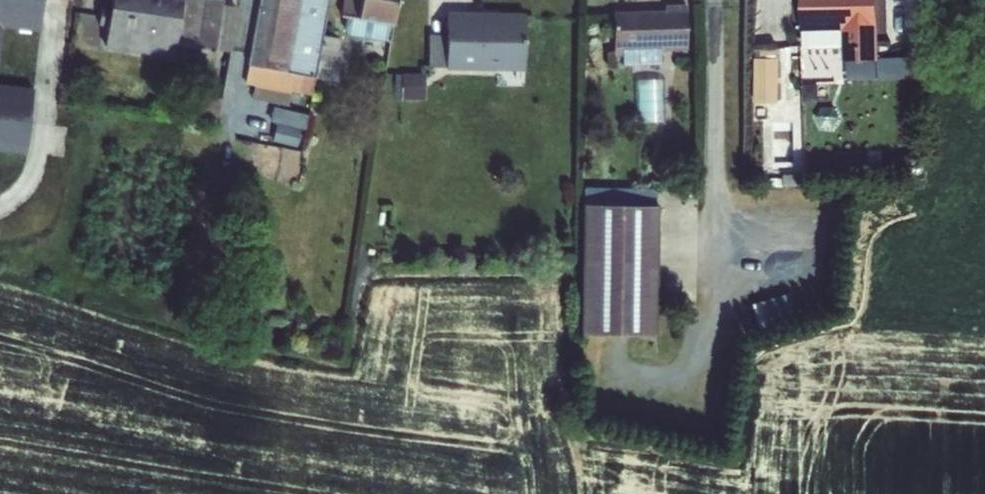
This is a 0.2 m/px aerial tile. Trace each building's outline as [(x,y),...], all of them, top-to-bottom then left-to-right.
[(3,30),(38,34),(42,0),(0,0),(0,54),(3,30)] [(103,48),(173,58),(173,56),(195,60),(196,49),(229,53),(237,8),(221,5),(221,0),(110,0),(103,48)] [(244,84),(253,86),(251,99),(287,106),(290,93),(310,96),(313,78),(336,82),(342,52),(337,51),(339,39),(321,36),(327,0),(258,0),(247,65),(248,66),(244,84)] [(339,15),(358,18),(357,20),(392,25),(395,0),(342,0),(339,15)] [(800,32),(802,32),(802,50),(838,49),(838,63),(834,64),(835,80),(872,79),(871,62),(877,62),(875,0),(800,0),(800,32)] [(664,11),(612,13),(613,56),(621,56),(621,67),(660,66),(660,51),(687,50),(684,5),(664,6),(664,11)] [(446,14),(445,70),(523,71),(524,16),(446,14)] [(751,57),(750,101),(774,101),(776,48),(757,47),(757,57),(751,57)] [(402,74),(402,100),(425,100),(425,74),(402,74)] [(24,155),(31,90),(0,86),(0,152),(24,155)] [(277,124),(273,141),(296,147),(300,130),(277,124)] [(583,189),(581,335),(654,336),(656,206),(609,206),(609,189),(583,189)] [(788,293),(750,304),(759,333),(797,322),(788,293)]
